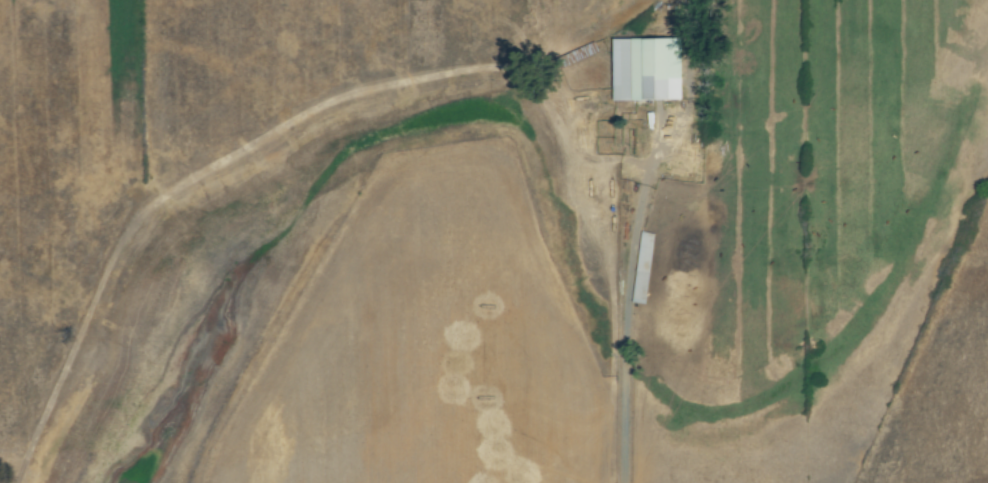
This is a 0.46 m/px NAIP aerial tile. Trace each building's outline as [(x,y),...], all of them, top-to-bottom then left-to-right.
[(683,39),(613,40),(614,102),(684,101),(683,39)] [(646,305),(656,234),(642,233),(633,303),(646,305)]
